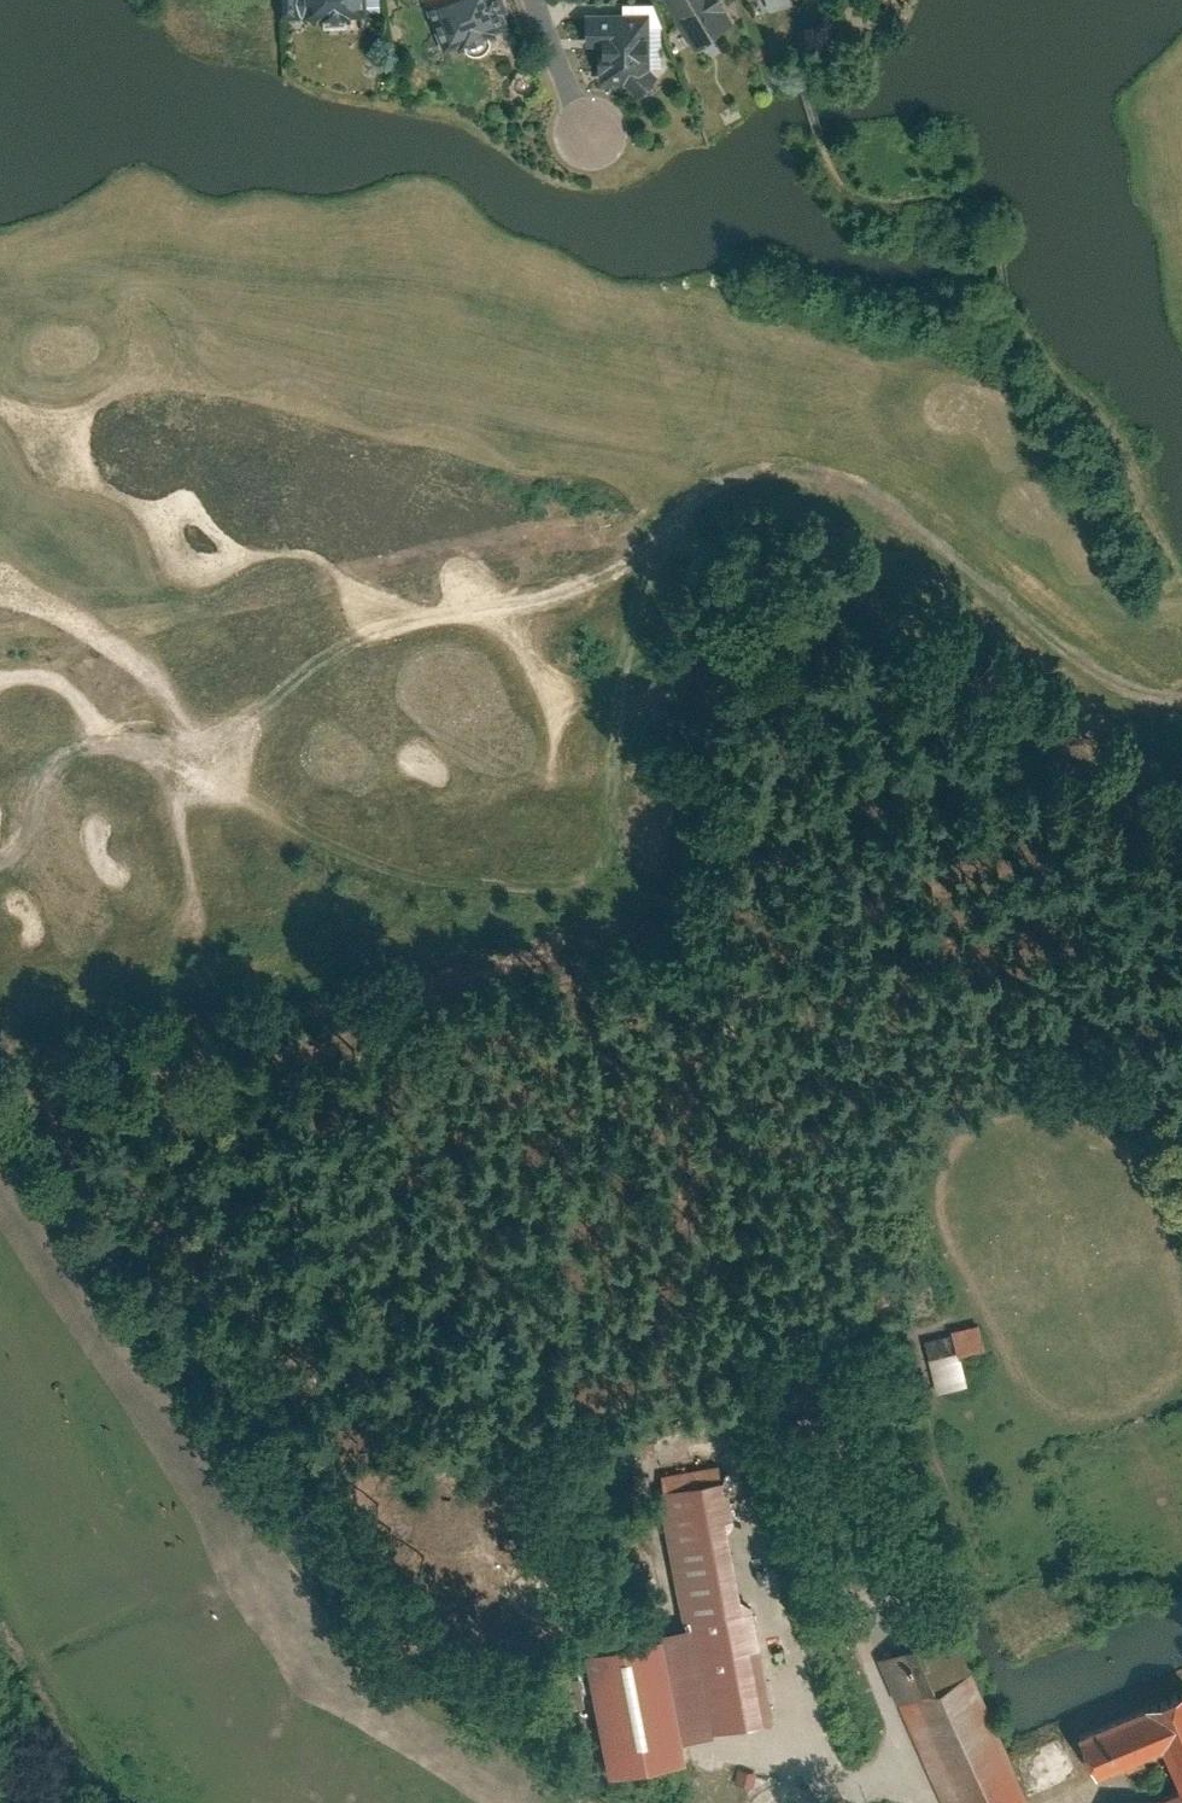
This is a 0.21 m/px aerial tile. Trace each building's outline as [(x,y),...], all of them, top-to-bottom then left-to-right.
[(281,19),(365,13),(364,0),(280,0),(281,19)] [(442,49),(512,24),(504,0),(425,0),(442,49)] [(692,46),(734,20),(722,0),(664,0),(692,46)] [(650,8),(583,8),(583,43),(595,43),(595,71),(598,71),(598,80),(623,80),(637,94),(658,73),(650,65),(650,8)] [(969,1385),(961,1355),(986,1349),(980,1324),(925,1337),(938,1392),(969,1385)] [(663,1487),(659,1488),(685,1627),(690,1626),(709,1733),(776,1721),(755,1606),(740,1602),(726,1533),(734,1522),(725,1474),(721,1475),(718,1461),(661,1472),(663,1487)] [(656,1632),(658,1640),(676,1742),(710,1736),(709,1733),(690,1626),(685,1627),(656,1632)] [(658,1640),(579,1654),(602,1778),(680,1764),(676,1742),(658,1640)] [(902,1703),(945,1802),(1025,1802),(1027,1802),(971,1673),(902,1703)] [(1079,1730),(1095,1769),(1118,1760),(1121,1767),(1132,1762),(1129,1756),(1164,1741),(1181,1784),(1181,1688),(1079,1730)] [(1159,1800),(1160,1802),(1181,1802),(1181,1788),(1159,1800)]
